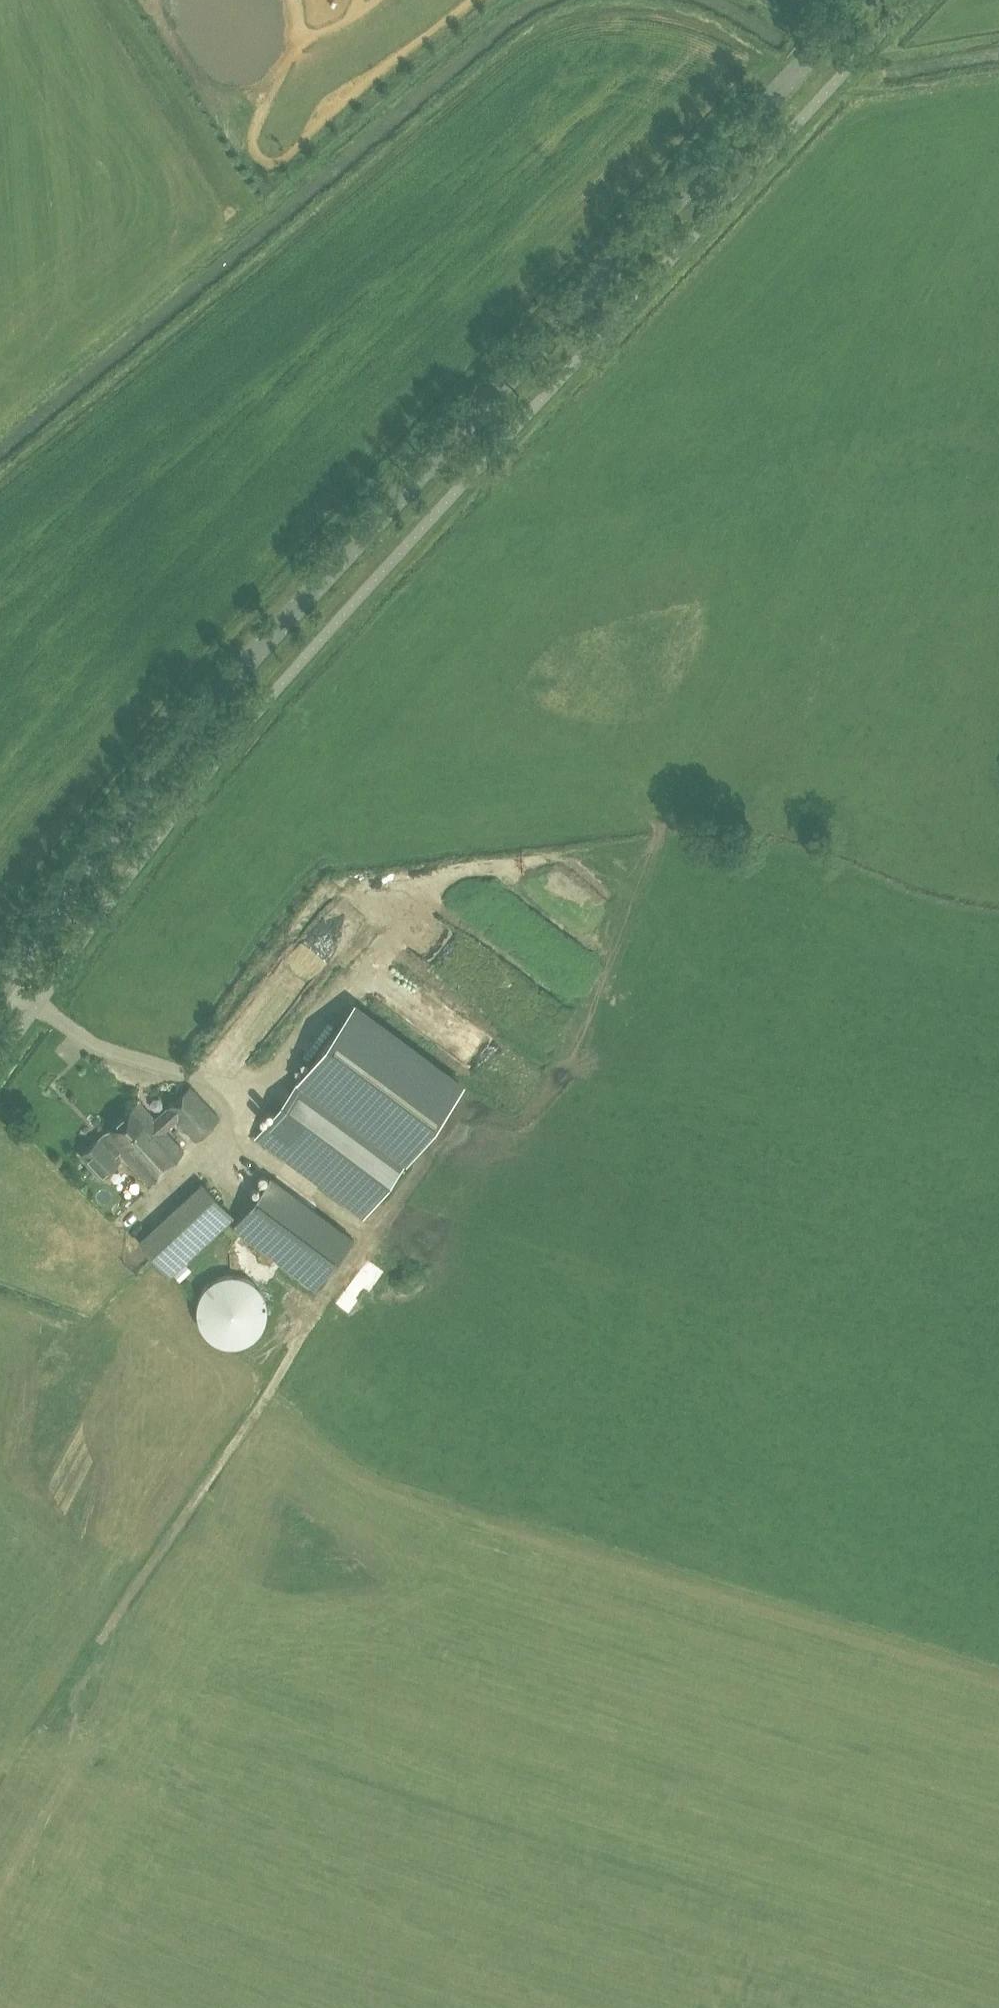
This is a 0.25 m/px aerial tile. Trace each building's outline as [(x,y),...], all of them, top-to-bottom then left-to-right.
[(332,1193),(364,1217),(463,1082),(355,1002),(256,1137),(332,1193)] [(124,1156),(149,1183),(184,1151),(165,1130),(177,1119),(196,1140),(220,1118),(190,1086),(166,1107),(166,1108),(155,1119),(138,1100),(103,1133),(103,1134),(80,1155),(101,1177),(124,1156)] [(233,1227),(315,1288),(352,1238),(270,1177),(233,1227)] [(141,1202),(118,1183),(103,1201),(125,1220),(141,1202)] [(139,1241),(170,1274),(233,1216),(202,1183),(139,1241)] [(196,1308),(196,1311),(196,1314),(197,1317),(198,1320),(199,1323),(201,1326),(202,1329),(204,1331),(206,1334),(209,1336),(211,1338),(214,1340),(217,1341),(220,1342),(223,1343),(226,1344),(229,1344),(232,1345),(236,1344),(239,1344),(242,1343),(245,1342),(248,1341),(251,1339),(254,1338),(256,1336),(258,1333),(261,1331),(262,1328),(264,1326),(266,1323),(267,1320),(268,1317),(268,1314),(269,1310),(269,1307),(268,1304),(268,1301),(267,1298),(266,1295),(265,1292),(263,1289),(262,1286),(260,1284),(258,1282),(255,1280),(253,1278),(250,1276),(247,1275),(244,1274),(241,1273),(238,1272),(235,1272),(232,1272),(229,1272),(226,1272),(223,1273),(220,1274),(217,1275),(214,1277),(211,1278),(209,1280),(206,1282),(204,1285),(202,1287),(201,1290),(199,1293),(198,1295),(197,1298),(196,1301),(196,1305),(196,1308)]
